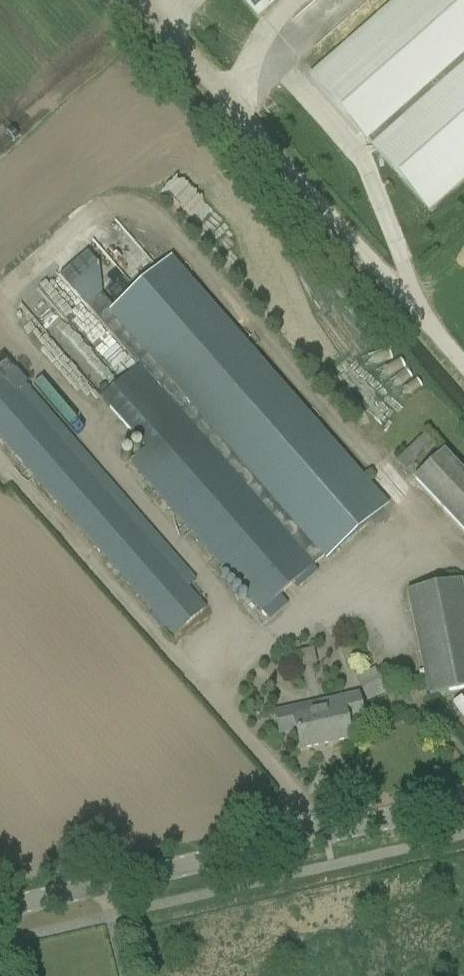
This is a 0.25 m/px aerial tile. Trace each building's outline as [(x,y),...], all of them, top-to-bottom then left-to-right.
[(310,67),(311,85),(369,152),(369,150),(424,214),(463,180),(463,0),(389,0),(310,67)] [(201,223),(214,208),(180,179),(167,194),(201,223)] [(87,308),(139,367),(102,399),(146,450),(131,463),(262,612),(270,622),(289,606),(280,597),(314,567),(313,566),(323,558),(326,562),(389,507),(171,257),(112,308),(101,296),(87,308)] [(0,387),(0,437),(174,637),(206,609),(203,606),(106,495),(115,487),(84,452),(75,460),(7,381),(0,387)] [(405,471),(433,443),(425,435),(397,463),(405,471)] [(444,452),(414,480),(463,533),(463,474),(444,452)] [(461,582),(407,594),(429,698),(463,691),(463,596),(461,582)] [(375,670),(355,679),(367,703),(386,694),(375,670)] [(347,724),(363,721),(358,695),(340,700),(275,714),(280,735),(296,732),(300,751),(351,740),(347,724)]
